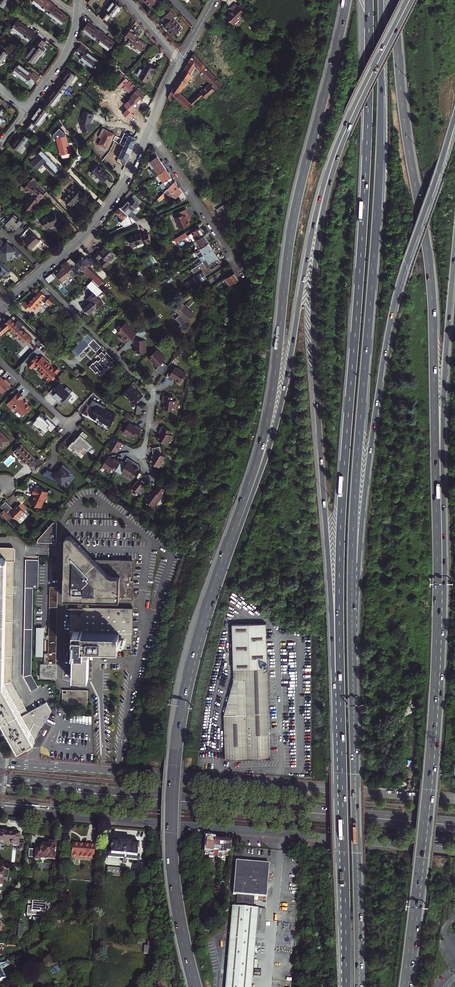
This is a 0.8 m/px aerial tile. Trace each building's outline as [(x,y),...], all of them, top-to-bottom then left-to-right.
[(3,8),(9,0),(0,0),(0,6),(3,8)] [(32,1),(45,11),(51,3),(48,0),(47,1),(46,0),(32,0),(32,1)] [(105,9),(100,16),(106,20),(111,14),(113,16),(121,6),(114,0),(106,10),(105,9)] [(56,6),(51,3),(45,11),(63,24),(68,17),(55,7),(56,6)] [(225,16),(232,23),(244,12),(235,3),(230,7),(231,8),(232,9),(229,12),(225,16)] [(166,24),(164,26),(173,36),(181,28),(173,18),(175,16),(171,11),(161,19),(166,24)] [(12,28),(30,41),(36,33),(31,30),(30,31),(17,21),(12,28)] [(102,32),(99,29),(98,30),(88,22),(83,30),(96,40),(102,32)] [(124,38),(123,39),(128,42),(127,43),(134,48),(136,46),(142,51),(144,48),(145,49),(146,47),(147,45),(142,42),(142,41),(140,39),(139,40),(137,39),(138,38),(137,37),(139,34),(135,31),(134,32),(130,29),(124,38)] [(102,32),(96,40),(109,50),(115,42),(105,35),(106,34),(102,32)] [(36,44),(26,58),(33,64),(44,50),(41,48),(46,42),(39,37),(35,43),(36,44)] [(86,51),(87,49),(81,45),(76,51),(82,55),(80,58),(94,68),(100,61),(86,51)] [(8,53),(1,48),(0,49),(0,64),(8,53)] [(222,86),(194,54),(191,58),(188,64),(196,71),(198,70),(217,90),(222,86)] [(26,80),(27,81),(26,82),(29,84),(31,88),(39,77),(33,72),(32,74),(18,64),(13,71),(21,77),(22,79),(24,81),(26,80)] [(147,64),(140,77),(147,82),(151,75),(154,76),(157,70),(147,64)] [(185,69),(193,74),(196,71),(188,64),(185,69)] [(190,102),(180,92),(193,74),(185,69),(180,76),(174,85),(172,89),(168,98),(173,102),(175,99),(188,111),(204,96),(207,99),(216,91),(209,84),(190,102)] [(60,79),(58,83),(66,89),(76,75),(69,70),(61,80),(60,79)] [(53,106),(66,89),(58,83),(54,87),(55,88),(45,101),(53,106)] [(132,97),(128,101),(135,108),(141,102),(142,102),(143,101),(143,100),(142,100),(142,99),(141,100),(145,96),(137,89),(134,92),(131,96),(132,97)] [(30,119),(25,125),(32,130),(36,124),(38,126),(49,112),(41,106),(31,120),(30,119)] [(92,120),(94,114),(84,111),(81,125),(84,133),(93,130),(92,125),(91,124),(91,123),(92,120)] [(57,138),(61,155),(68,154),(71,154),(67,135),(66,136),(65,132),(60,128),(54,135),(55,139),(57,138)] [(116,155),(119,151),(110,147),(112,141),(116,143),(119,137),(119,136),(104,128),(99,138),(102,139),(99,145),(105,148),(109,150),(116,155)] [(21,132),(18,136),(19,136),(12,146),(19,151),(29,138),(21,132)] [(122,139),(134,145),(137,139),(135,138),(132,137),(125,132),(122,139)] [(132,150),(134,145),(122,139),(120,145),(122,146),(124,147),(132,150)] [(125,166),(132,150),(124,147),(121,153),(117,162),(125,166)] [(39,154),(31,162),(39,170),(44,164),(55,175),(61,169),(42,150),(39,153),(39,154)] [(155,169),(159,174),(166,169),(155,152),(147,157),(153,165),(150,167),(152,170),(154,170),(155,169)] [(99,166),(92,173),(103,183),(110,176),(99,166)] [(159,174),(158,175),(168,189),(174,182),(166,169),(159,174)] [(48,192),(34,177),(26,189),(34,195),(25,207),(32,212),(40,200),(42,201),(48,192)] [(168,189),(157,200),(159,202),(160,201),(164,197),(164,196),(165,195),(168,197),(171,194),(174,198),(182,192),(175,181),(174,182),(168,189)] [(68,190),(65,193),(73,202),(81,194),(72,184),(67,189),(68,190)] [(131,197),(122,208),(131,216),(133,214),(134,213),(132,212),(139,205),(131,197)] [(117,230),(136,221),(133,218),(131,216),(122,208),(120,206),(116,212),(123,219),(119,222),(119,223),(116,226),(117,230)] [(188,216),(185,209),(176,213),(178,217),(175,218),(179,229),(189,224),(188,221),(186,217),(188,216)] [(44,211),(34,222),(35,223),(36,224),(43,221),(46,230),(60,224),(56,213),(47,217),(44,211)] [(16,215),(6,225),(10,229),(11,228),(16,232),(20,228),(19,227),(24,223),(16,215)] [(189,235),(193,242),(196,240),(204,235),(199,228),(191,233),(192,233),(189,235)] [(140,233),(128,237),(131,246),(143,242),(144,243),(151,241),(147,231),(140,234),(140,233)] [(174,240),(177,243),(187,236),(185,233),(174,240)] [(41,241),(34,234),(26,243),(33,249),(41,241)] [(204,235),(196,240),(201,248),(209,243),(204,235)] [(5,256),(8,259),(15,252),(20,256),(23,253),(15,245),(13,247),(8,242),(7,244),(1,238),(0,239),(0,247),(2,249),(0,251),(0,252),(5,256)] [(200,256),(201,257),(213,249),(209,243),(201,248),(200,248),(203,253),(200,256)] [(115,255),(106,246),(99,253),(108,262),(115,255)] [(213,249),(201,257),(202,259),(195,264),(196,266),(197,266),(202,263),(216,254),(213,249)] [(216,254),(202,263),(203,264),(204,263),(207,266),(211,264),(219,259),(219,258),(216,254)] [(82,257),(76,263),(94,280),(98,276),(87,266),(91,262),(87,259),(85,260),(82,257)] [(1,278),(4,274),(6,276),(12,271),(4,264),(0,260),(0,279),(1,278)] [(67,282),(72,278),(68,273),(71,270),(66,263),(64,265),(60,268),(62,270),(58,272),(59,274),(55,277),(58,281),(59,280),(61,283),(65,280),(67,282)] [(201,272),(190,279),(194,286),(205,279),(201,272)] [(234,272),(225,278),(230,285),(239,280),(234,272)] [(94,280),(99,286),(104,281),(98,276),(94,280)] [(92,281),(87,286),(93,293),(94,294),(99,289),(92,282),(92,281)] [(221,286),(219,282),(207,290),(210,293),(221,286)] [(28,311),(32,308),(35,311),(44,301),(49,306),(53,302),(52,301),(54,299),(43,288),(40,291),(38,289),(35,292),(37,294),(28,304),(25,302),(22,305),(28,311)] [(93,293),(88,298),(91,302),(84,309),(89,315),(97,308),(98,309),(104,304),(98,297),(103,292),(99,289),(94,294),(93,293)] [(186,322),(193,314),(181,302),(174,310),(186,322)] [(11,319),(0,327),(0,336),(10,328),(24,342),(26,340),(30,343),(33,339),(25,331),(24,332),(11,319)] [(124,335),(123,336),(120,338),(126,344),(130,339),(135,344),(135,345),(136,345),(136,347),(135,348),(134,352),(146,352),(146,343),(146,339),(147,338),(145,335),(147,333),(142,328),(136,333),(126,322),(118,330),(120,333),(122,332),(124,335)] [(79,336),(82,340),(87,336),(83,332),(79,336)] [(90,341),(87,344),(95,352),(100,347),(92,339),(90,341)] [(149,358),(152,361),(153,360),(155,362),(155,363),(155,364),(158,367),(156,370),(162,375),(168,366),(163,362),(166,359),(157,350),(149,358)] [(114,365),(112,363),(111,362),(113,360),(105,352),(103,354),(102,353),(101,352),(97,355),(100,359),(97,362),(96,360),(93,363),(92,363),(88,366),(95,373),(98,370),(100,372),(103,369),(105,370),(108,367),(110,369),(114,365)] [(37,355),(31,361),(35,365),(41,370),(40,372),(46,378),(47,377),(51,380),(60,370),(56,366),(54,368),(49,363),(49,362),(47,360),(45,363),(37,355)] [(169,370),(165,377),(171,381),(173,379),(174,377),(176,379),(176,380),(179,383),(185,373),(178,369),(175,367),(172,372),(169,370)] [(1,392),(2,391),(3,393),(11,384),(5,379),(4,380),(0,376),(0,392),(1,392)] [(55,386),(49,392),(54,397),(57,393),(60,395),(58,398),(60,400),(59,402),(65,407),(69,402),(68,401),(72,397),(70,394),(72,392),(67,387),(64,390),(59,384),(55,387),(55,386)] [(131,385),(124,392),(135,404),(142,396),(131,385)] [(18,393),(7,404),(12,408),(13,406),(18,411),(18,410),(23,415),(26,411),(28,412),(32,408),(26,403),(24,401),(22,399),(23,397),(18,393)] [(173,396),(163,395),(162,403),(163,403),(162,409),(174,410),(174,405),(176,405),(176,401),(172,400),(173,396)] [(93,411),(91,410),(88,415),(90,416),(89,417),(95,420),(96,417),(99,419),(98,421),(109,427),(115,415),(96,405),(93,411)] [(46,419),(40,414),(37,417),(37,418),(33,422),(39,428),(40,426),(43,429),(41,430),(45,434),(54,424),(48,418),(46,419)] [(134,426),(129,423),(123,432),(128,436),(128,437),(131,439),(133,435),(136,437),(141,429),(135,425),(134,426)] [(158,432),(160,433),(157,438),(156,439),(166,444),(169,439),(170,439),(172,436),(169,434),(171,431),(162,426),(158,432)] [(2,449),(8,442),(0,433),(0,447),(2,449)] [(71,450),(73,449),(76,452),(76,451),(79,454),(81,452),(84,455),(89,450),(90,451),(94,447),(80,434),(75,439),(76,439),(74,441),(73,441),(72,442),(72,443),(68,447),(71,450)] [(107,447),(117,453),(119,450),(120,451),(125,444),(113,437),(107,447)] [(36,469),(43,463),(39,458),(38,460),(21,444),(18,448),(17,447),(15,449),(16,449),(15,451),(27,463),(28,462),(32,466),(32,465),(36,469)] [(153,455),(150,460),(149,461),(159,467),(163,459),(162,458),(164,455),(161,453),(159,446),(151,448),(153,455)] [(115,471),(120,463),(114,459),(113,460),(108,456),(102,466),(104,468),(103,469),(110,472),(111,469),(115,471)] [(118,475),(121,471),(124,473),(131,478),(137,468),(131,464),(133,461),(127,457),(124,462),(121,461),(120,463),(115,471),(114,472),(118,475)] [(72,472),(64,464),(61,467),(61,468),(56,474),(48,468),(46,471),(45,470),(43,474),(56,481),(57,480),(62,484),(67,478),(72,482),(76,478),(72,473),(72,472)] [(144,485),(137,480),(131,487),(137,493),(144,485)] [(154,507),(166,489),(158,484),(154,490),(152,489),(147,495),(146,494),(142,499),(148,503),(154,507)] [(41,508),(45,499),(46,499),(49,492),(36,486),(32,493),(35,494),(34,497),(33,497),(30,503),(41,508)] [(21,500),(17,503),(18,504),(23,509),(26,505),(21,500)] [(27,515),(27,513),(23,509),(18,504),(14,508),(13,509),(11,508),(12,507),(6,501),(1,507),(4,510),(1,513),(7,520),(11,516),(10,516),(12,514),(18,520),(22,515),(24,517),(25,517),(27,515)] [(54,522),(38,539),(38,542),(57,542),(57,522),(54,522)] [(64,596),(66,596),(67,558),(94,558),(71,534),(69,533),(66,535),(66,537),(64,596)] [(1,719),(6,727),(16,745),(16,746),(17,747),(18,748),(19,749),(20,749),(21,750),(23,750),(24,750),(25,750),(26,750),(28,750),(29,749),(30,749),(31,748),(32,747),(32,746),(41,747),(52,726),(45,722),(51,711),(49,707),(46,702),(28,712),(24,705),(11,682),(12,660),(12,632),(13,604),(13,576),(14,548),(0,548),(0,717),(1,719)] [(66,596),(133,598),(134,559),(94,558),(67,558),(66,596)] [(31,691),(38,687),(31,674),(32,668),(32,641),(33,614),(33,588),(38,588),(39,560),(27,560),(26,560),(26,583),(25,607),(24,634),(24,660),(23,676),(31,691)] [(56,662),(58,586),(51,586),(49,662),(56,662)] [(72,606),(70,648),(73,648),(73,653),(74,653),(73,678),(89,678),(89,648),(132,648),(133,607),(72,606)] [(272,758),(267,668),(263,668),(263,663),(267,663),(266,645),(264,623),(230,625),(231,629),(233,665),(233,679),(232,687),(227,707),(224,716),(227,761),(272,758)] [(36,627),(35,656),(43,656),(44,627),(36,627)] [(57,678),(57,664),(41,663),(41,677),(57,678)] [(87,704),(88,691),(63,690),(62,693),(59,693),(58,703),(87,704)] [(5,834),(5,833),(0,832),(0,845),(17,847),(17,850),(23,851),(24,842),(18,841),(18,834),(18,833),(17,831),(14,831),(12,832),(12,834),(5,834)] [(206,840),(204,858),(212,859),(213,858),(221,858),(221,854),(222,841),(219,841),(210,840),(206,840)] [(230,853),(231,842),(222,841),(221,854),(225,855),(225,853),(230,853)] [(123,860),(125,843),(112,842),(111,853),(108,853),(107,859),(123,860)] [(94,845),(72,843),(71,857),(93,859),(94,845)] [(137,844),(125,843),(123,860),(136,861),(136,856),(137,844)] [(28,858),(33,858),(33,860),(35,861),(37,862),(39,860),(39,859),(46,860),(47,859),(54,859),(55,844),(47,844),(47,845),(40,845),(39,850),(28,849),(28,858)] [(258,914),(258,910),(256,910),(254,910),(254,906),(255,899),(255,897),(257,897),(266,898),(267,890),(270,865),(244,862),(245,859),(240,859),(240,862),(236,861),(233,895),(238,896),(236,908),(232,908),(231,916),(224,986),(251,986),(258,914)] [(106,875),(122,877),(122,871),(123,869),(106,868),(106,875)] [(254,906),(254,910),(256,910),(258,910),(258,914),(251,986),(260,986),(265,928),(268,899),(266,898),(257,897),(255,897),(255,899),(254,906)] [(42,900),(28,899),(28,903),(32,904),(32,907),(27,906),(27,912),(28,912),(27,915),(41,916),(48,911),(48,908),(41,908),(42,900)] [(7,960),(5,961),(0,962),(0,981),(6,978),(2,970),(3,969),(3,968),(10,964),(7,960)]
